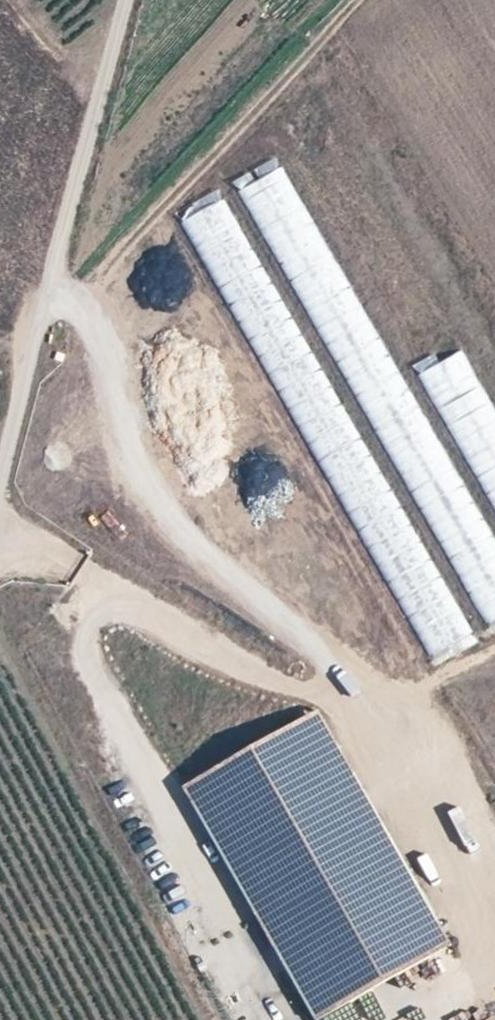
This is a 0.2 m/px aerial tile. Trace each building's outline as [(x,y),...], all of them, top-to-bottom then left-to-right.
[(251,219),(297,201),(284,169),(238,186),(251,219)] [(230,194),(188,216),(422,661),(464,639),(230,194)] [(310,298),(389,468),(399,463),(421,510),(456,494),(354,278),(310,298)] [(422,371),(494,510),(494,406),(465,348),(422,371)] [(266,500),(270,464),(245,461),(240,497),(266,500)] [(494,624),(494,543),(482,511),(438,529),(441,535),(465,525),(474,547),(455,555),(485,628),(494,624)] [(449,708),(494,794),(494,684),(449,708)] [(296,740),(424,978),(446,966),(319,728),(296,740)] [(204,790),(328,1019),(346,1019),(424,978),(296,740),(204,790)] [(204,790),(182,801),(300,1019),(328,1019),(204,790)]
